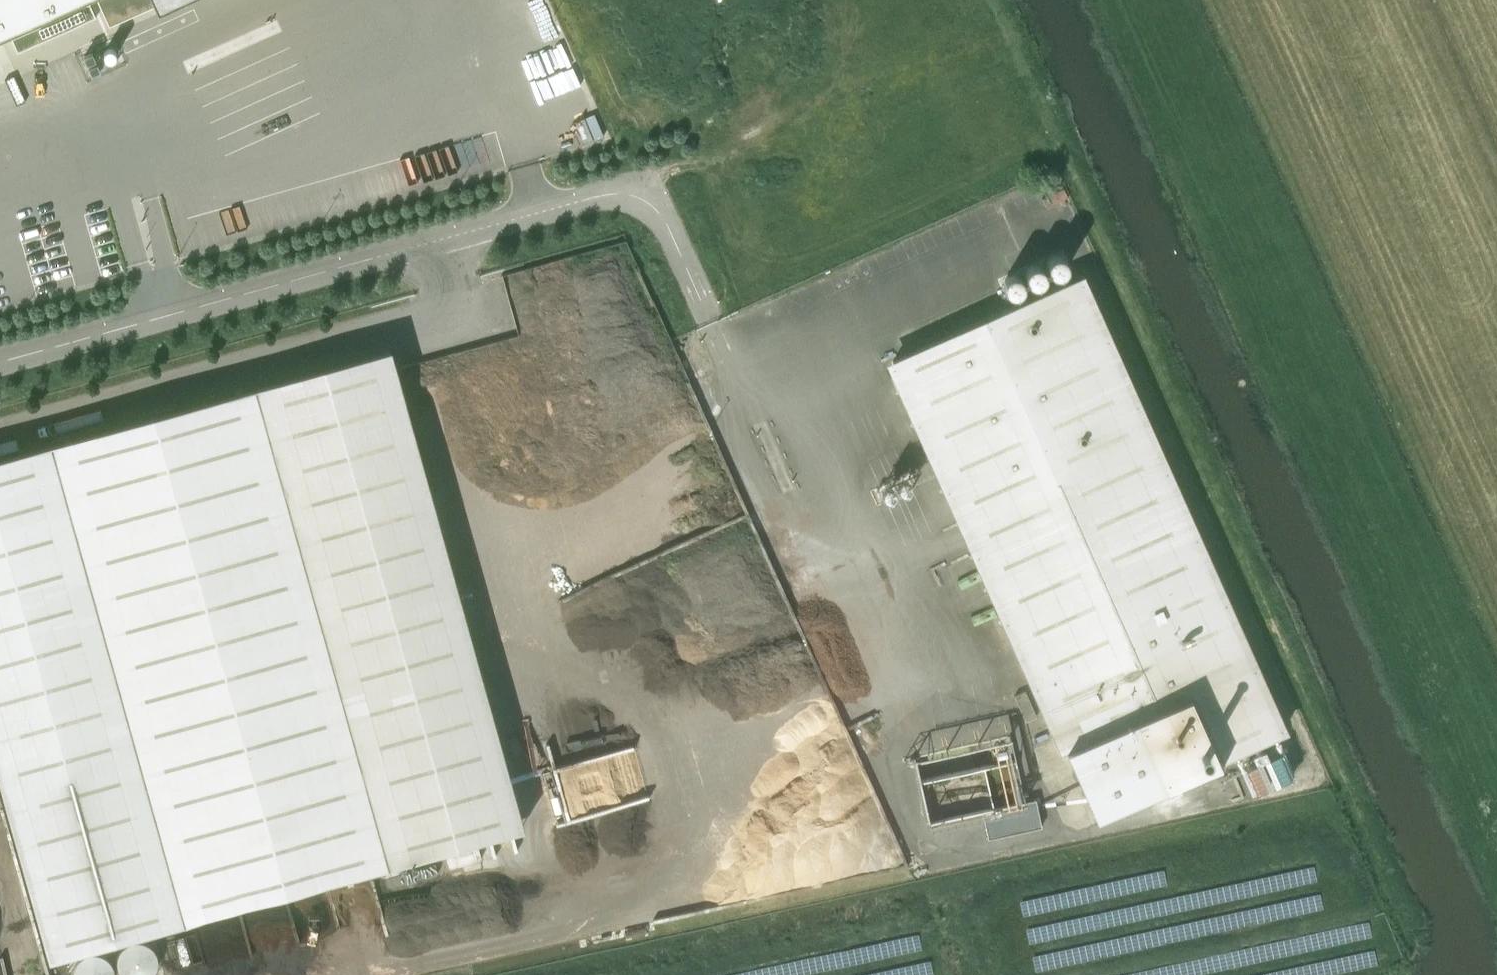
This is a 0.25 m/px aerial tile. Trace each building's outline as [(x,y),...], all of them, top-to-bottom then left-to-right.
[(89,0),(0,0),(0,40),(89,0)] [(109,28),(155,7),(158,14),(188,0),(97,0),(109,28)] [(96,18),(89,4),(11,39),(17,53),(96,18)] [(1050,284),(1053,285),(1056,285),(1059,285),(1062,283),(1065,280),(1066,277),(1066,273),(1065,270),(1062,267),(1059,266),(1056,265),(1052,266),(1049,267),(1047,269),(1046,272),(1045,276),(1046,279),(1048,281),(1050,284)] [(1028,293),(1031,294),(1034,295),(1037,294),(1040,292),(1042,289),(1044,286),(1044,283),(1042,279),(1040,277),(1037,275),(1034,274),(1030,275),(1027,276),(1025,279),(1024,282),(1023,285),(1024,288),(1026,291),(1028,293)] [(943,477),(1095,817),(1281,734),(1077,278),(891,360),(942,473),(943,477)] [(1005,303),(1008,305),(1012,305),(1015,304),(1018,303),(1020,300),(1021,297),(1021,293),(1020,290),(1018,287),(1015,285),(1011,285),(1008,285),(1005,287),(1003,289),(1001,292),(1001,295),(1002,298),(1003,301),(1005,303)] [(0,458),(0,755),(56,958),(518,830),(390,370),(385,352),(0,458)] [(895,501),(896,502),(898,503),(901,503),(902,502),(904,501),(905,500),(906,498),(906,496),(905,494),(904,492),(902,491),(900,491),(898,491),(896,491),(895,493),(894,495),(893,497),(894,499),(895,501)] [(880,507),(881,508),(883,509),(885,509),(887,509),(889,507),(890,506),(891,504),(891,502),(890,500),(889,499),(887,497),(885,497),(883,497),(881,498),(880,499),(879,501),(878,503),(879,505),(880,507)] [(1024,692),(1015,697),(1026,721),(1036,717),(1024,692)]
